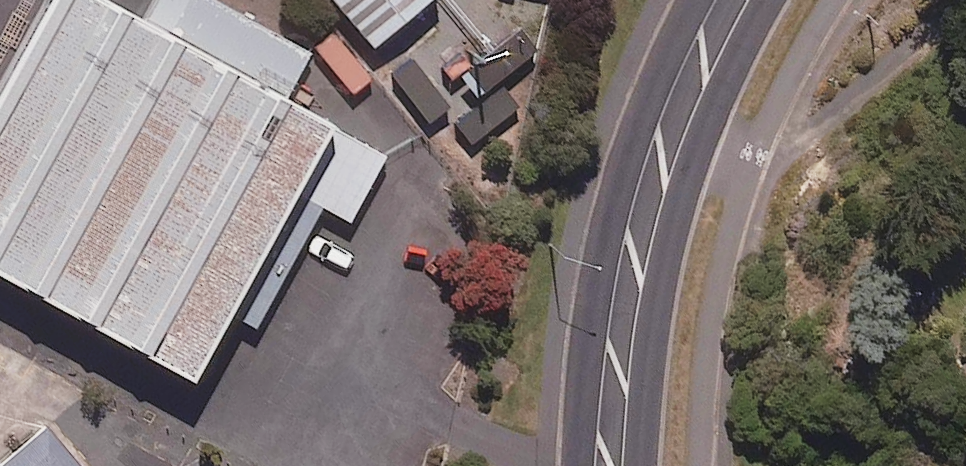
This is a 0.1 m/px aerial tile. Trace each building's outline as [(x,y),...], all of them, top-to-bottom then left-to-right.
[(130,0),(34,0),(0,62),(0,261),(187,363),(219,305),(252,323),(321,199),(347,214),(385,145),(284,89),(308,46),(224,0),(151,0),(146,9),(130,0)] [(369,37),(414,0),(339,0),(369,37)] [(489,82),(451,119),(470,140),(521,91),(479,48),(468,59),(489,82)] [(456,107),(411,50),(387,69),(431,125),(456,107)] [(43,413),(0,450),(0,465),(90,465),(43,413)]
